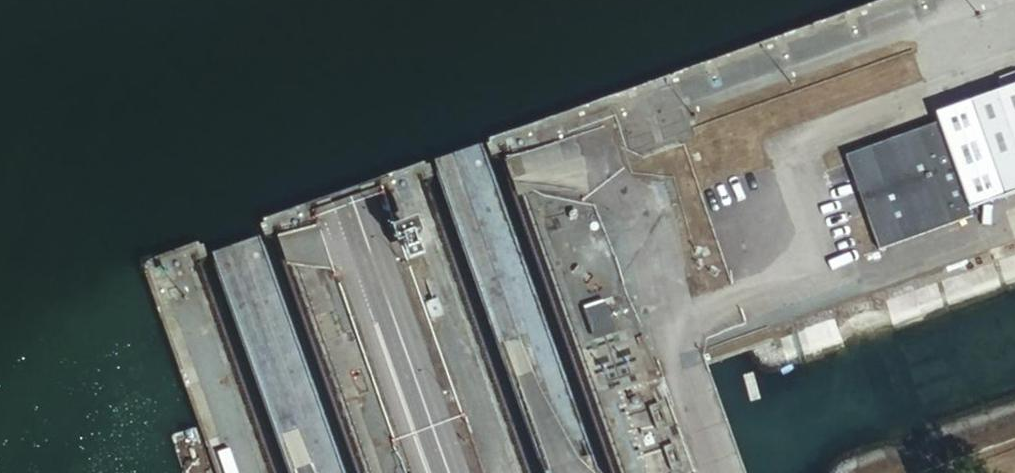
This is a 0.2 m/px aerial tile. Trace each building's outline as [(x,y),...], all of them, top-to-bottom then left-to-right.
[(847,156),(881,250),(972,217),(970,210),(1014,194),(1014,85),(936,113),(940,122),(847,156)] [(438,300),(424,305),(431,322),(444,317),(438,300)] [(605,311),(588,316),(595,338),(613,331),(605,311)] [(659,405),(647,409),(655,433),(668,429),(659,405)] [(673,445),(661,450),(670,472),(671,472),(682,469),(673,445)]
